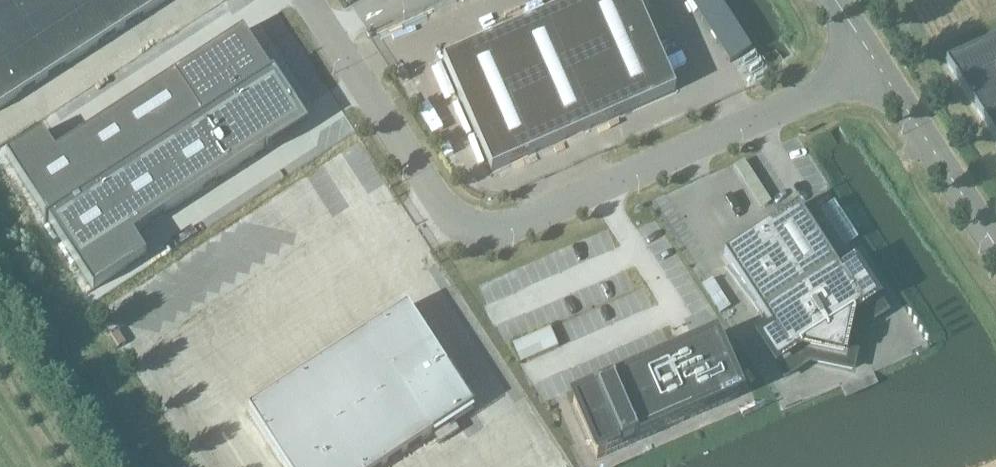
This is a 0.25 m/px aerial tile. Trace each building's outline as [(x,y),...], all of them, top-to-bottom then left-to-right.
[(168,0),(0,0),(0,109),(168,0)] [(636,0),(582,0),(444,61),(492,171),(676,91),(636,0)] [(42,133),(6,156),(94,290),(146,256),(133,236),(266,150),(267,152),(273,149),(271,146),(294,131),(298,115),(277,84),(280,82),(273,72),(271,74),(243,31),(55,153),(42,133)] [(995,139),(995,41),(946,63),(995,139)] [(798,206),(724,254),(773,329),(760,338),(796,394),(907,345),(855,264),(842,273),(798,206)] [(257,209),(240,218),(252,239),(269,230),(257,209)] [(248,410),(285,466),(382,466),(473,408),(407,307),(248,410)] [(573,404),(597,459),(738,397),(715,342),(698,350),(696,345),(680,351),(683,356),(573,404)]
